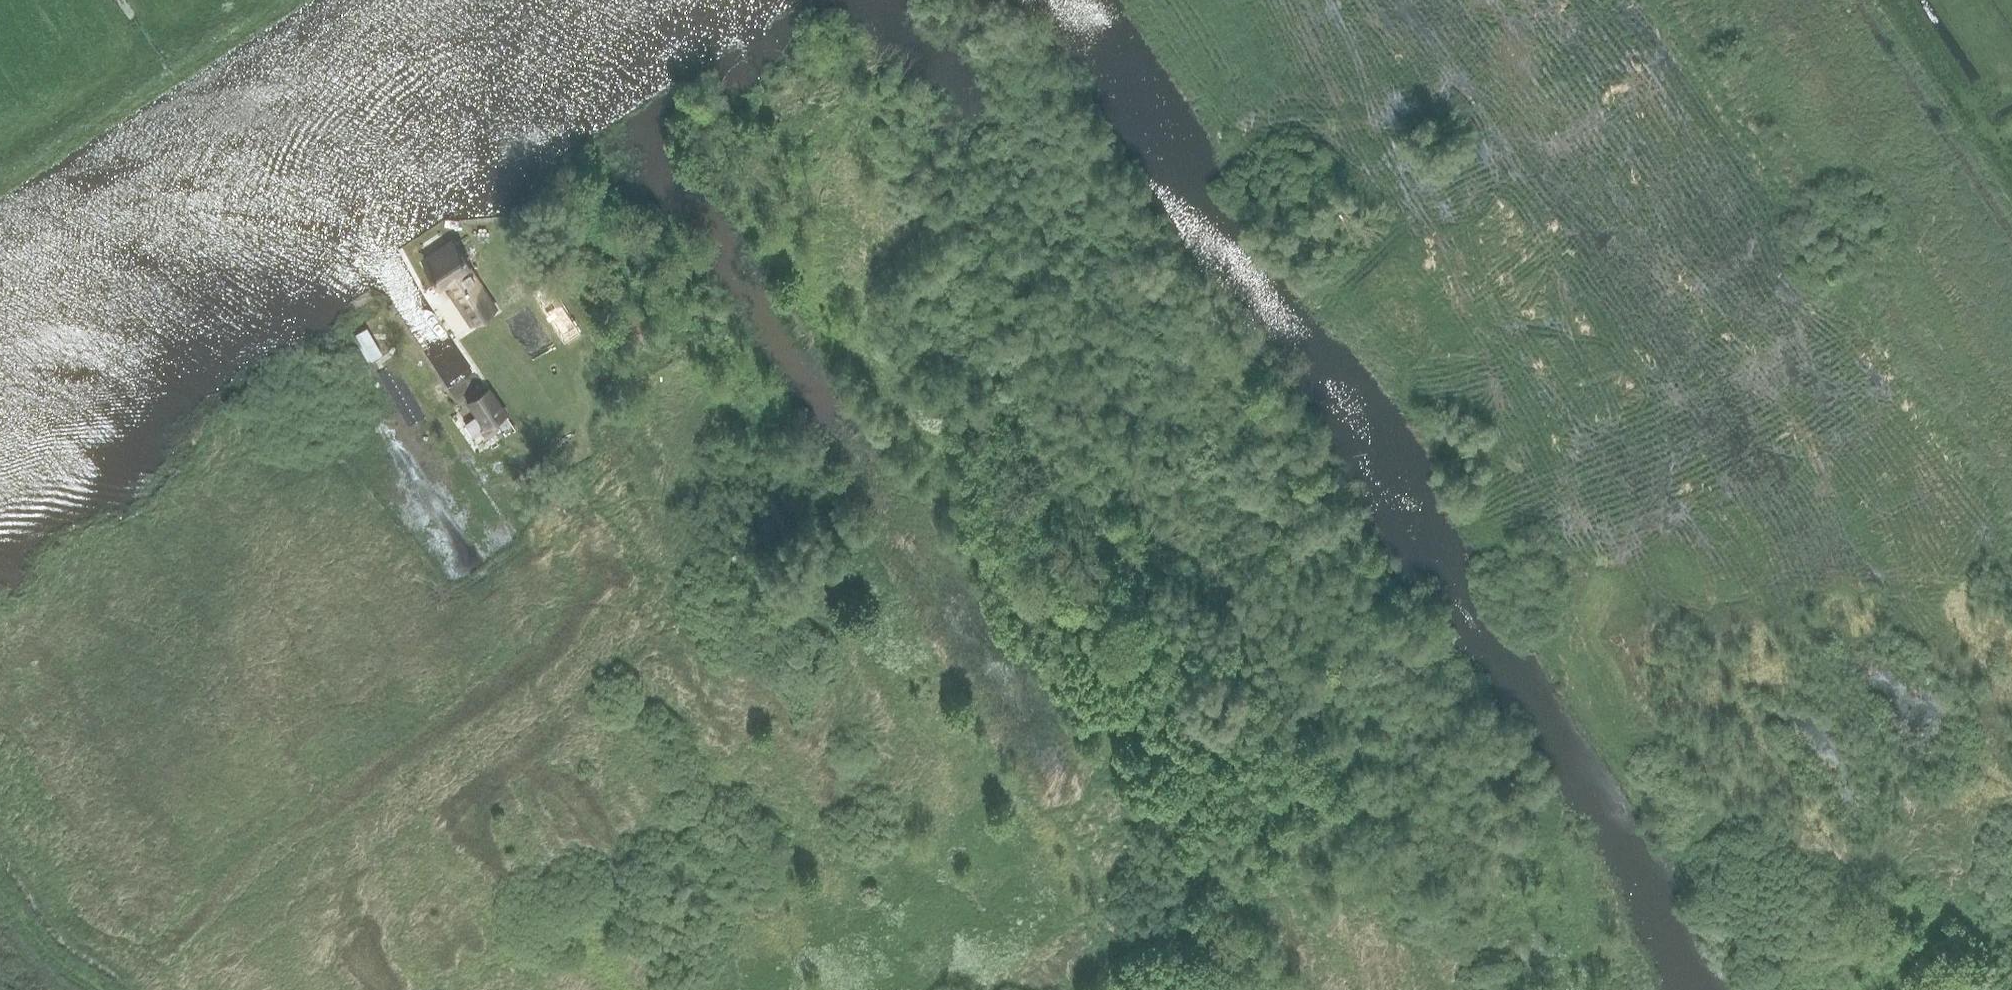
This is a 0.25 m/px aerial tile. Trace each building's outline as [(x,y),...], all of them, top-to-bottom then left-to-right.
[(492,302),(454,246),(427,264),(442,287),(447,284),(469,317),(492,302)] [(484,429),(507,413),(490,387),(466,403),(484,429)] [(475,416),(465,423),(474,436),(484,429),(475,416)]
